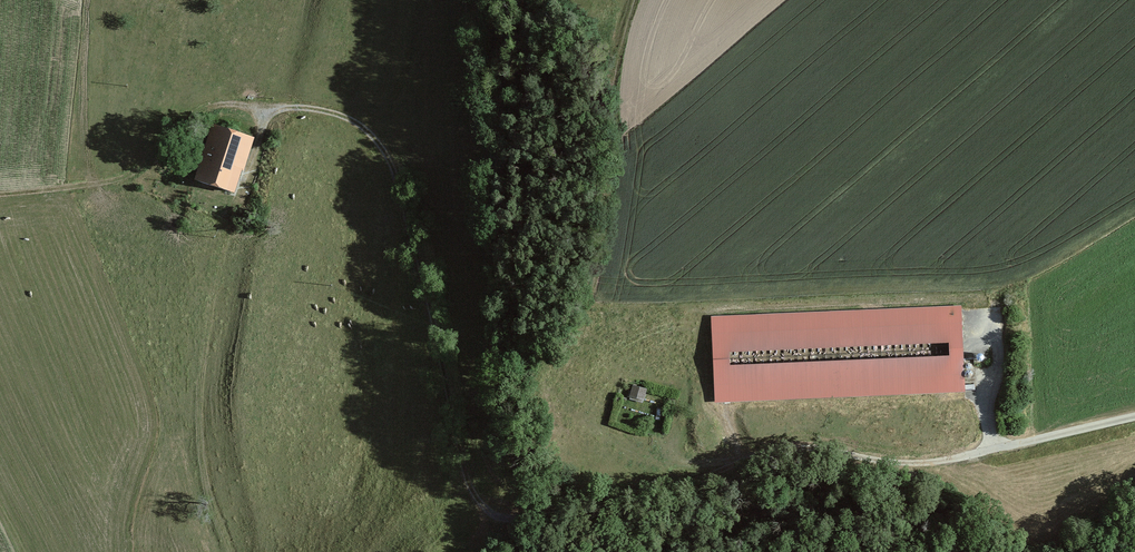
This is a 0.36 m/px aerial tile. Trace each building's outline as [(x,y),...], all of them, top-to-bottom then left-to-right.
[(254,137),(212,123),(194,180),(234,193),(242,169),(244,170),(254,137)] [(961,305),(711,316),(715,404),(965,393),(961,305)] [(647,389),(633,385),(629,397),(644,401),(647,389)]
